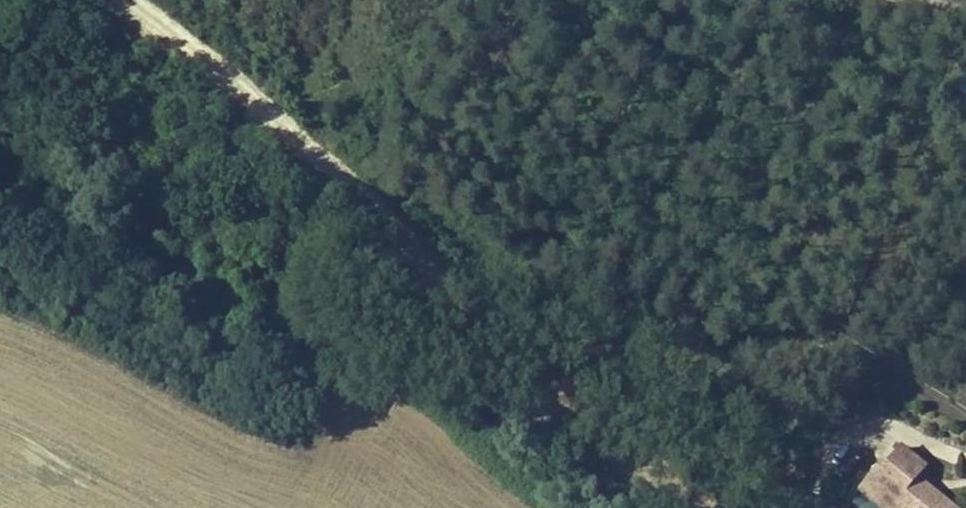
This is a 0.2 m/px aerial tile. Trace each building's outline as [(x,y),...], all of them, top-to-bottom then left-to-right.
[(929,491),(937,482),(910,464),(891,487),(886,484),(871,506),(874,507),(953,507),(947,504),(943,507),(926,496),(929,491)] [(947,504),(929,491),(926,496),(943,507),(947,504)]
